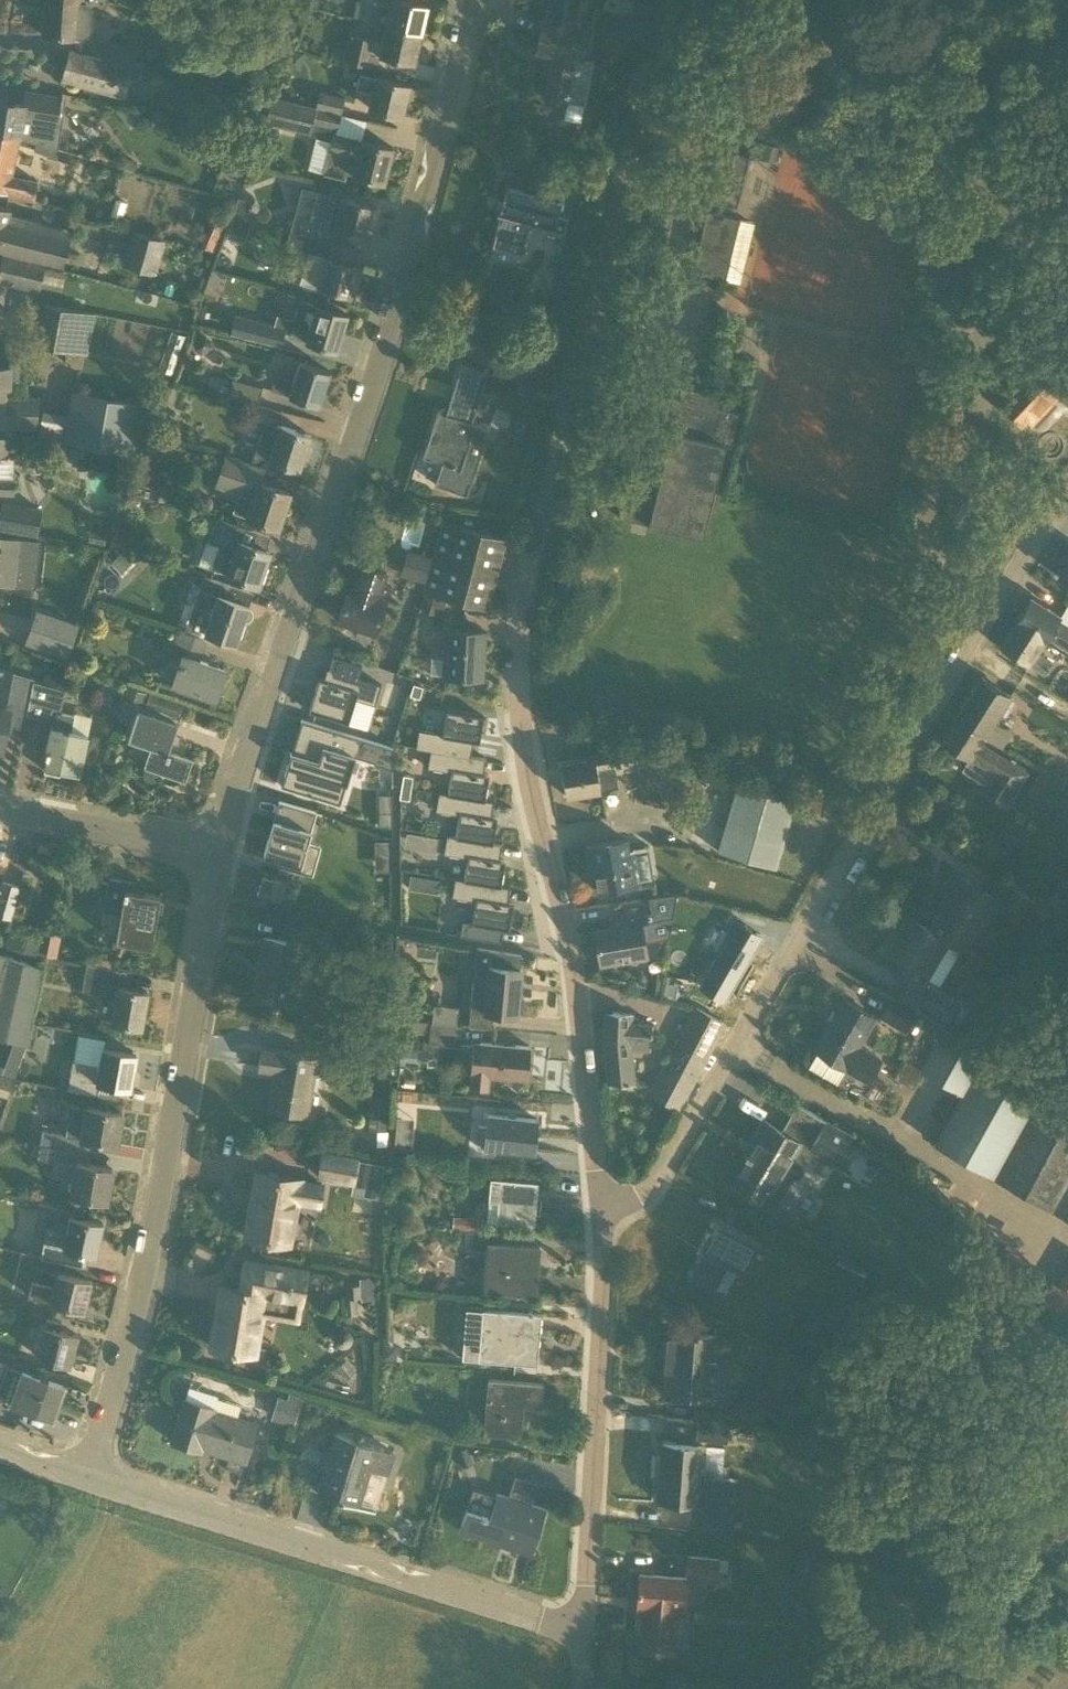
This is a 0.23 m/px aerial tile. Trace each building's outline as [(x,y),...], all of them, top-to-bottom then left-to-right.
[(85,38),(91,33),(93,9),(87,3),(79,2),(80,0),(46,0),(43,35),(85,38)] [(387,25),(387,27),(420,35),(427,4),(408,0),(373,0),(369,20),(387,25)] [(583,59),(588,29),(573,27),(578,0),(551,0),(547,22),(543,21),(537,52),(556,55),(546,99),(565,103),(566,102),(567,102),(563,119),(580,123),(583,106),(584,106),(593,61),(583,59)] [(351,34),(345,61),(365,66),(368,53),(413,63),(420,35),(387,27),(383,41),(351,34)] [(70,50),(62,80),(124,97),(132,68),(125,66),(103,59),(70,50)] [(370,109),(400,115),(408,85),(377,78),(360,74),(356,89),(374,93),(370,109)] [(19,137),(19,139),(36,143),(58,150),(62,121),(57,120),(62,96),(27,90),(25,105),(23,104),(0,100),(0,133),(19,137)] [(340,113),(344,97),(319,91),(318,94),(306,90),(303,103),(340,113)] [(269,95),(258,138),(269,141),(273,124),(309,134),(316,136),(308,168),(324,172),(324,171),(345,177),(347,172),(384,182),(385,177),(393,147),(362,139),(362,141),(335,134),(335,131),(336,127),(337,128),(340,113),(303,103),(269,95)] [(186,128),(179,152),(206,160),(213,136),(186,128)] [(560,131),(555,148),(572,152),(577,136),(560,131)] [(35,200),(38,181),(12,174),(19,139),(19,137),(0,133),(0,190),(35,200)] [(221,139),(217,152),(226,154),(229,141),(221,139)] [(778,146),(762,142),(758,158),(775,162),(778,146)] [(46,156),(59,160),(62,151),(58,150),(36,143),(34,150),(47,154),(46,156)] [(235,144),(233,156),(245,159),(248,147),(235,144)] [(72,154),(62,151),(59,160),(70,163),(72,154)] [(521,254),(519,261),(567,275),(577,237),(555,230),(555,229),(554,228),(561,200),(560,199),(559,201),(508,187),(509,185),(507,185),(500,213),(498,212),(497,214),(500,215),(492,246),(493,246),(494,245),(521,252),(521,254)] [(316,193),(312,206),(321,209),(317,223),(334,228),(369,238),(377,207),(342,198),(327,194),(326,196),(316,193)] [(238,197),(234,214),(246,218),(251,201),(238,197)] [(1,250),(1,249),(65,266),(66,262),(69,251),(70,249),(74,236),(10,218),(12,209),(0,205),(0,250),(1,250)] [(725,279),(740,218),(707,211),(692,271),(725,279)] [(226,228),(211,222),(201,247),(216,253),(226,228)] [(230,225),(226,237),(241,242),(245,230),(230,225)] [(155,274),(164,240),(135,232),(125,266),(155,274)] [(316,236),(303,282),(352,296),(360,268),(351,265),(356,247),(332,240),(332,241),(316,236)] [(75,264),(78,253),(69,251),(66,262),(75,264)] [(41,290),(47,263),(4,253),(1,264),(0,264),(0,281),(41,290)] [(299,300),(289,336),(305,340),(324,346),(325,343),(337,347),(347,314),(342,312),(317,305),(299,300)] [(66,349),(74,310),(43,304),(36,343),(66,349)] [(1062,347),(1064,345),(1062,344),(1061,345),(1058,343),(1055,346),(1019,312),(1000,331),(1028,358),(1025,361),(1031,367),(998,401),(1026,428),(1059,393),(1067,401),(1067,353),(1062,347)] [(233,315),(227,333),(236,335),(281,347),(284,334),(286,329),(241,317),(233,315)] [(199,336),(194,341),(195,349),(202,353),(209,353),(213,347),(212,340),(207,335),(199,336)] [(330,371),(299,361),(293,381),(274,375),(270,389),(288,395),(288,396),(319,406),(330,371)] [(424,456),(424,457),(427,458),(442,462),(440,469),(435,484),(466,494),(473,473),(461,469),(475,423),(471,422),(481,392),(487,371),(484,370),(464,364),(462,363),(461,365),(457,378),(452,396),(449,405),(446,412),(446,413),(438,410),(432,429),(424,456)] [(14,426),(35,427),(36,398),(34,398),(30,398),(23,397),(12,397),(13,368),(10,368),(0,368),(0,426),(14,426)] [(228,396),(257,404),(262,387),(233,379),(228,396)] [(632,461),(618,517),(703,537),(725,445),(731,446),(739,413),(717,407),(719,396),(682,386),(679,398),(663,394),(646,464),(632,461)] [(133,455),(139,421),(152,424),(155,408),(142,405),(142,404),(74,392),(74,391),(73,391),(69,415),(43,410),(38,437),(85,446),(109,450),(133,455)] [(257,404),(253,419),(257,420),(265,423),(276,426),(277,425),(279,418),(281,411),(257,404)] [(163,419),(164,437),(180,436),(178,418),(163,419)] [(256,450),(254,455),(298,469),(300,463),(310,434),(279,424),(274,440),(261,436),(256,450)] [(158,445),(156,451),(159,457),(165,460),(171,456),(172,450),(170,444),(163,443),(158,445)] [(82,465),(106,469),(109,450),(85,446),(82,465)] [(70,447),(68,458),(77,460),(79,449),(70,447)] [(109,450),(106,469),(129,473),(133,455),(109,450)] [(225,462),(216,486),(239,494),(249,498),(243,516),(278,528),(283,515),(290,492),(256,481),(261,466),(227,455),(225,462)] [(13,493),(14,479),(14,478),(0,477),(0,493),(13,493)] [(130,492),(168,502),(172,489),(153,484),(151,491),(132,486),(130,492)] [(39,535),(44,509),(3,501),(0,517),(0,529),(39,535)] [(226,575),(258,585),(270,551),(239,540),(244,527),(217,518),(208,542),(219,546),(211,569),(227,574),(226,575)] [(424,592),(489,609),(508,537),(443,520),(424,592)] [(119,525),(112,544),(127,550),(134,531),(119,525)] [(14,584),(16,563),(36,565),(39,544),(1,540),(1,538),(0,538),(0,582),(14,584)] [(407,549),(401,576),(425,582),(431,555),(407,549)] [(112,561),(110,563),(120,573),(132,562),(122,552),(120,554),(112,561)] [(1059,577),(1067,583),(1067,562),(1059,577)] [(345,599),(338,619),(355,625),(354,628),(354,633),(366,638),(370,633),(371,630),(372,631),(375,631),(387,600),(378,596),(386,574),(364,566),(354,593),(348,591),(345,599)] [(199,588),(193,606),(212,612),(205,632),(236,643),(249,605),(224,597),(229,584),(204,575),(199,588)] [(424,597),(421,610),(441,616),(445,603),(424,597)] [(1046,642),(1049,637),(1067,649),(1067,625),(1058,619),(1061,615),(1030,597),(1014,623),(1046,642)] [(38,612),(27,643),(66,657),(77,626),(38,612)] [(1014,623),(999,646),(1046,674),(1054,662),(1038,653),(1044,642),(1046,643),(1046,642),(1014,623)] [(225,669),(198,660),(206,638),(180,629),(171,654),(182,658),(173,684),(215,698),(225,669)] [(485,632),(447,630),(444,676),(482,679),(485,632)] [(317,683),(307,710),(347,724),(355,699),(374,706),(381,686),(328,668),(323,685),(317,683)] [(5,733),(10,705),(27,708),(33,680),(0,669),(0,748),(2,748),(5,733)] [(46,673),(42,683),(58,687),(61,677),(62,671),(63,670),(56,669),(46,673)] [(955,716),(985,737),(1002,748),(1011,733),(994,722),(1011,696),(980,677),(956,716),(956,715),(955,716)] [(27,708),(26,714),(53,721),(51,728),(51,727),(45,754),(48,754),(44,770),(59,773),(60,769),(79,774),(79,773),(78,772),(87,734),(70,730),(74,716),(61,713),(66,690),(58,688),(58,687),(42,683),(33,680),(27,708)] [(419,697),(422,687),(414,684),(411,694),(419,697)] [(123,698),(143,705),(148,692),(127,686),(123,698)] [(149,693),(145,705),(179,717),(183,705),(149,693)] [(150,745),(144,767),(185,782),(193,759),(168,751),(178,724),(137,709),(127,737),(150,745)] [(419,730),(416,748),(430,750),(471,757),(471,756),(473,742),(480,743),(484,716),(446,710),(443,733),(419,730)] [(955,716),(940,740),(965,756),(969,758),(962,769),(984,784),(981,789),(1006,805),(1028,772),(1025,770),(981,743),(985,737),(955,716)] [(300,755),(293,753),(283,784),(345,803),(365,737),(311,720),(300,755)] [(392,745),(385,743),(379,763),(393,767),(392,745)] [(590,760),(561,764),(566,796),(601,791),(601,790),(618,787),(616,773),(633,770),(630,749),(612,752),(589,756),(590,760)] [(430,750),(428,767),(452,771),(448,793),(485,800),(489,774),(483,774),(486,759),(486,758),(471,756),(471,757),(430,750)] [(404,774),(402,786),(411,788),(413,776),(404,774)] [(738,780),(718,850),(775,868),(797,794),(793,793),(792,796),(738,780)] [(411,788),(402,786),(400,798),(409,799),(411,788)] [(439,792),(436,810),(460,814),(456,836),(493,842),(497,817),(491,816),(494,801),(485,800),(448,793),(439,792)] [(275,815),(264,854),(279,858),(277,864),(279,865),(280,862),(289,865),(299,868),(306,841),(310,829),(311,829),(316,811),(279,801),(279,803),(275,815)] [(1060,815),(1067,820),(1067,802),(1060,815)] [(392,812),(379,812),(379,825),(392,825),(392,812)] [(1000,830),(992,844),(1010,854),(1019,859),(1027,845),(1018,840),(1000,830)] [(424,835),(422,849),(440,852),(442,838),(424,835)] [(447,835),(444,853),(468,857),(464,879),(501,885),(505,860),(499,859),(502,844),(493,842),(456,836),(447,835)] [(628,851),(627,839),(586,846),(590,867),(594,867),(598,891),(639,884),(633,850),(628,851)] [(375,853),(389,853),(389,850),(389,840),(375,840),(375,850),(375,853)] [(45,860),(43,866),(50,868),(52,862),(45,860)] [(419,889),(421,876),(411,874),(408,888),(419,889)] [(949,941),(965,952),(998,898),(958,874),(956,877),(951,874),(941,889),(947,893),(944,897),(951,901),(946,909),(943,907),(930,929),(949,941)] [(268,898),(274,879),(263,876),(257,894),(268,898)] [(104,901),(103,911),(120,914),(116,939),(115,941),(123,943),(125,934),(153,939),(156,926),(161,896),(132,891),(134,882),(123,880),(122,880),(109,877),(104,901)] [(455,878),(452,896),(476,900),(473,922),(463,921),(461,935),(501,942),(503,929),(509,930),(514,903),(507,902),(510,887),(501,885),(464,879),(455,878)] [(10,917),(19,884),(4,880),(2,886),(0,886),(0,914),(10,917)] [(620,925),(595,929),(597,943),(601,964),(647,956),(645,947),(644,942),(669,938),(677,894),(650,898),(652,912),(645,913),(644,909),(618,914),(618,915),(620,925)] [(1054,907),(1049,919),(1059,923),(1063,911),(1054,907)] [(904,914),(883,950),(886,952),(888,948),(903,957),(895,972),(907,980),(926,991),(916,1010),(940,1024),(943,1018),(952,1004),(957,995),(939,985),(926,978),(949,941),(930,929),(911,918),(904,914)] [(65,921),(53,918),(45,955),(57,957),(65,921)] [(725,1000),(761,938),(738,924),(702,986),(725,1000)] [(10,930),(6,945),(43,957),(47,941),(10,930)] [(256,975),(253,995),(261,996),(271,998),(280,999),(293,1002),(294,1002),(299,967),(302,944),(303,943),(263,936),(260,955),(257,970),(256,975)] [(518,954),(477,947),(470,1011),(484,1012),(484,1013),(517,1016),(521,969),(517,968),(518,954)] [(371,949),(371,964),(392,966),(393,950),(371,949)] [(412,998),(413,964),(394,963),(391,1018),(409,1019),(409,998),(412,998)] [(83,982),(82,990),(97,993),(117,996),(115,1008),(112,1023),(137,1026),(140,1027),(145,991),(119,987),(120,985),(102,982),(105,967),(87,964),(83,982)] [(653,973),(650,994),(660,995),(663,974),(653,973)] [(906,1032),(916,1014),(895,1002),(895,1001),(890,997),(879,1017),(906,1032)] [(818,1050),(808,1065),(837,1082),(846,1067),(850,1069),(867,1079),(875,1066),(880,1058),(873,1054),(859,1045),(870,1027),(875,1017),(868,1013),(844,999),(836,1013),(838,1014),(832,1023),(831,1022),(827,1028),(815,1049),(818,1050)] [(695,1008),(654,1084),(683,1100),(724,1023),(695,1008)] [(608,1082),(633,1083),(634,1083),(630,1047),(651,1049),(653,1025),(632,1024),(633,1013),(605,1011),(603,1039),(607,1082),(608,1082)] [(392,1046),(402,1048),(402,1047),(403,1032),(430,1034),(429,1042),(462,1045),(464,1025),(409,1019),(391,1018),(391,1031),(394,1031),(392,1046)] [(1067,1219),(1067,1100),(1040,1085),(1037,1090),(983,1060),(987,1054),(943,1029),(921,1068),(904,1059),(894,1077),(912,1088),(917,1079),(922,1082),(927,1073),(963,1093),(935,1144),(1067,1219)] [(73,1061),(68,1089),(95,1094),(118,1098),(120,1086),(131,1087),(133,1075),(136,1054),(103,1048),(104,1040),(77,1036),(73,1061)] [(9,1096),(17,1072),(27,1044),(14,1040),(4,1068),(2,1072),(0,1071),(0,1093),(9,1096)] [(472,1058),(469,1087),(489,1089),(490,1076),(527,1080),(530,1046),(481,1042),(473,1042),(472,1058)] [(402,1048),(401,1051),(401,1061),(401,1063),(417,1064),(418,1048),(402,1047),(402,1048)] [(307,1117),(317,1059),(261,1050),(258,1069),(276,1071),(269,1111),(307,1117)] [(372,1153),(388,1154),(389,1131),(386,1131),(388,1098),(389,1098),(391,1063),(380,1062),(379,1084),(371,1084),(369,1131),(373,1131),(372,1153)] [(84,1105),(78,1137),(117,1144),(118,1137),(120,1126),(123,1112),(84,1105)] [(475,1124),(473,1145),(491,1147),(516,1150),(534,1151),(535,1138),(536,1126),(537,1118),(527,1117),(488,1113),(487,1125),(479,1124),(475,1124)] [(396,1115),(394,1148),(412,1148),(413,1115),(396,1115)] [(844,1168),(860,1140),(828,1122),(812,1150),(844,1168)] [(803,1170),(801,1162),(790,1155),(799,1141),(768,1123),(750,1154),(746,1152),(744,1156),(748,1158),(732,1185),(759,1200),(767,1187),(771,1189),(780,1172),(791,1179),(799,1177),(803,1170)] [(35,1128),(32,1141),(39,1142),(73,1148),(74,1140),(75,1136),(75,1135),(66,1133),(43,1129),(42,1129),(35,1128)] [(32,1141),(30,1155),(38,1157),(55,1160),(52,1174),(74,1178),(71,1194),(107,1200),(113,1169),(77,1162),(77,1163),(70,1162),(73,1148),(39,1142),(32,1141)] [(353,1182),(357,1160),(322,1154),(318,1176),(353,1182)] [(871,1155),(867,1163),(878,1170),(883,1162),(871,1155)] [(251,1210),(246,1237),(286,1244),(289,1244),(294,1215),(296,1201),(297,1201),(307,1203),(319,1205),(323,1185),(302,1181),(300,1181),(300,1179),(274,1175),(261,1172),(257,1194),(254,1193),(251,1210)] [(489,1200),(487,1220),(496,1221),(534,1224),(536,1200),(530,1199),(532,1181),(492,1178),(491,1178),(490,1180),(489,1200)] [(460,1214),(459,1224),(474,1225),(475,1215),(460,1214)] [(44,1243),(41,1256),(87,1266),(90,1252),(96,1253),(103,1222),(70,1215),(67,1232),(45,1227),(42,1242),(44,1243)] [(730,1240),(708,1227),(676,1281),(722,1308),(739,1278),(716,1264),(730,1240)] [(488,1249),(485,1291),(536,1295),(540,1247),(489,1243),(490,1232),(466,1230),(464,1247),(488,1249)] [(427,1233),(423,1238),(423,1243),(428,1247),(435,1246),(436,1238),(433,1233),(427,1233)] [(987,1246),(973,1259),(993,1279),(1006,1266),(987,1246)] [(1067,1253),(1053,1293),(1067,1298),(1067,1254),(1067,1253)] [(214,1332),(211,1347),(255,1355),(259,1330),(261,1315),(264,1301),(303,1308),(309,1272),(255,1262),(246,1261),(244,1269),(241,1289),(221,1285),(218,1305),(216,1321),(214,1332)] [(31,1280),(28,1296),(51,1301),(50,1302),(83,1309),(90,1280),(58,1272),(54,1286),(31,1280)] [(345,1284),(348,1315),(357,1314),(356,1296),(369,1295),(368,1277),(360,1278),(361,1283),(345,1284)] [(485,1309),(481,1360),(538,1364),(541,1313),(533,1313),(533,1310),(528,1310),(528,1312),(485,1309)] [(59,1329),(61,1322),(46,1318),(36,1354),(69,1363),(77,1334),(59,1329)] [(334,1335),(334,1338),(334,1341),(335,1344),(337,1346),(339,1347),(341,1348),(344,1348),(346,1348),(349,1347),(351,1345),(353,1343),(354,1340),(354,1338),(354,1335),(353,1333),(351,1331),(349,1329),(346,1328),(343,1328),(340,1328),(338,1329),(337,1331),(335,1333),(334,1335)] [(667,1400),(668,1392),(715,1396),(719,1335),(667,1331),(663,1373),(668,1374),(667,1379),(658,1378),(657,1399),(667,1400)] [(384,1345),(384,1358),(397,1358),(397,1351),(392,1345),(384,1345)] [(23,1372),(11,1403),(52,1417),(58,1399),(56,1398),(60,1386),(63,1386),(63,1385),(23,1372)] [(488,1379),(484,1434),(521,1437),(523,1413),(520,1413),(520,1405),(541,1406),(543,1383),(488,1379)] [(337,1383),(335,1388),(347,1391),(349,1386),(337,1383)] [(293,1426),(302,1399),(289,1395),(287,1401),(278,1398),(271,1419),(293,1426)] [(257,1424),(237,1418),(241,1405),(218,1398),(214,1410),(184,1401),(172,1441),(201,1450),(204,1443),(216,1448),(215,1451),(229,1455),(226,1467),(242,1472),(257,1424)] [(695,1439),(726,1442),(728,1424),(698,1421),(695,1439)] [(336,1434),(326,1467),(318,1491),(336,1497),(336,1498),(359,1505),(372,1466),(387,1471),(393,1452),(336,1434)] [(660,1472),(658,1500),(689,1503),(687,1532),(717,1534),(719,1514),(730,1515),(737,1515),(749,1516),(750,1508),(756,1509),(758,1489),(739,1488),(724,1486),(716,1486),(702,1485),(696,1484),(697,1475),(699,1446),(662,1443),(661,1460),(660,1472)] [(472,1463),(468,1448),(458,1451),(462,1466),(472,1463)] [(466,1508),(458,1530),(530,1553),(530,1554),(532,1554),(546,1508),(497,1493),(490,1515),(466,1508)] [(717,1575),(717,1571),(718,1557),(687,1555),(686,1572),(717,1575)] [(639,1649),(668,1651),(671,1612),(684,1613),(687,1577),(640,1574),(638,1600),(643,1601),(639,1649)] [(834,1636),(833,1645),(842,1646),(843,1637),(834,1636)]
